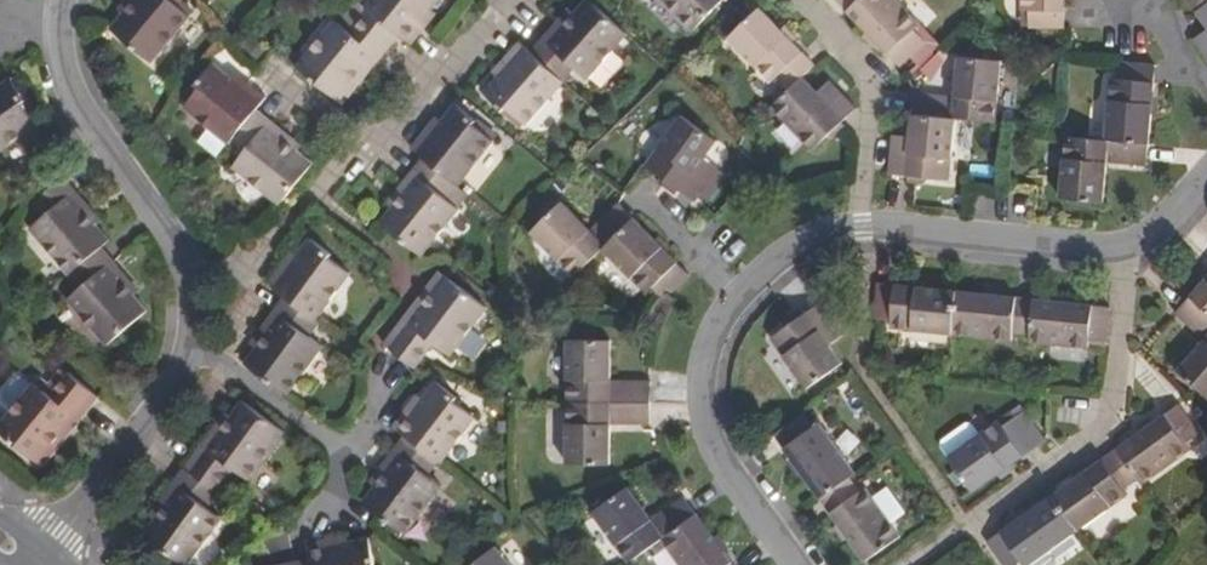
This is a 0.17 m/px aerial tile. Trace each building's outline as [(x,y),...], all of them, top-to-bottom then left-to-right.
[(182,0),(133,0),(121,15),(111,28),(150,61),(189,14),(178,4),(182,0)] [(402,35),(412,43),(420,32),(428,23),(425,19),(432,10),(440,0),(370,0),(366,5),(371,10),(402,35)] [(562,82),(574,69),(586,80),(627,33),(593,3),(589,0),(588,0),(574,15),(565,26),(549,44),(544,40),(531,54),(562,82)] [(693,29),(723,0),(664,0),(693,29)] [(858,0),(836,0),(838,2),(847,11),(858,0)] [(847,11),(880,46),(900,66),(924,42),(913,31),(919,24),(896,0),(858,0),(847,11)] [(1021,10),(1029,11),(1028,27),(1064,28),(1064,0),(1021,0),(1021,10)] [(1206,4),(1206,0),(1188,0),(1196,12),(1206,4)] [(1196,12),(1206,29),(1206,4),(1196,12)] [(381,61),(402,35),(371,10),(352,33),(338,21),(298,69),(338,103),(362,74),(376,57),(381,61)] [(791,90),(804,77),(816,66),(792,41),(762,10),(731,39),(773,84),(779,78),(791,90)] [(1192,40),(1206,61),(1206,29),(1192,40)] [(563,83),(562,82),(531,54),(519,44),(504,61),(501,64),(505,67),(483,94),(504,113),(508,110),(526,125),(563,83)] [(913,115),(957,120),(994,124),(1002,62),(958,57),(953,98),(916,93),(915,104),(913,115)] [(1102,138),(1148,143),(1152,97),(1155,66),(1118,61),(1116,77),(1108,76),(1102,138)] [(229,140),(255,110),(266,97),(254,87),(246,80),(242,85),(215,63),(197,84),(200,87),(183,108),(226,144),(229,140)] [(804,77),(791,90),(774,107),(815,149),(839,126),(857,109),(846,98),(831,82),(820,93),(804,77)] [(36,125),(20,103),(23,100),(8,79),(0,84),(0,150),(36,125)] [(422,157),(456,184),(458,185),(493,141),(472,125),(476,121),(453,104),(442,118),(432,131),(427,127),(411,148),(422,157)] [(255,110),(229,140),(242,152),(232,164),(280,204),(313,163),(287,142),(267,126),(270,121),(255,110)] [(957,120),(913,115),(909,138),(893,136),(889,175),(906,177),(948,181),(957,120)] [(700,195),(717,169),(705,161),(717,143),(681,117),(647,165),(679,189),(696,201),(700,195)] [(1148,143),(1102,138),(1063,134),(1056,196),(1099,201),(1101,184),(1103,160),(1146,165),(1148,143)] [(446,197),(456,184),(422,157),(411,170),(416,175),(400,195),(380,222),(422,254),(458,207),(446,197)] [(724,174),(717,169),(700,195),(707,200),(724,174)] [(31,226),(69,273),(101,247),(111,238),(92,217),(72,194),(76,191),(64,176),(32,202),(44,216),(31,226)] [(602,248),(633,218),(627,211),(618,202),(589,230),(562,202),(531,232),(574,276),(602,248)] [(633,218),(602,248),(645,292),(650,286),(662,300),(688,276),(675,262),(633,218)] [(311,238),(295,259),(297,260),(290,268),(283,276),(273,288),(316,320),(352,272),(331,257),(332,254),(311,238)] [(103,250),(101,247),(69,273),(78,284),(64,296),(106,346),(147,312),(118,277),(109,266),(113,262),(103,250)] [(405,359),(415,366),(433,344),(448,356),(486,307),(445,275),(408,321),(404,317),(384,342),(405,359)] [(1190,296),(1206,312),(1206,278),(1190,296)] [(953,334),(957,291),(906,286),(878,283),(875,318),(892,320),(891,327),(953,334)] [(258,354),(248,367),(284,395),(322,346),(309,335),(319,323),(316,320),(273,288),(271,289),(288,305),(265,334),(253,350),(258,354)] [(957,291),(953,334),(1012,340),(1012,332),(1029,333),(1032,299),(1008,296),(957,291)] [(1190,296),(1182,305),(1175,314),(1203,339),(1178,368),(1206,395),(1206,312),(1190,296)] [(1032,299),(1029,333),(1028,342),(1086,348),(1087,339),(1104,341),(1108,306),(1080,303),(1032,299)] [(808,388),(842,364),(827,343),(840,333),(819,303),(793,322),(772,337),(808,388)] [(569,340),(568,401),(652,403),(652,392),(652,381),(612,380),(612,341),(569,340)] [(81,423),(99,402),(70,377),(50,399),(34,385),(0,424),(0,429),(37,462),(76,419),(81,423)] [(404,437),(437,462),(438,463),(473,419),(455,404),(458,400),(436,382),(421,399),(413,409),(410,406),(403,414),(392,427),(404,437)] [(204,442),(185,469),(216,492),(233,469),(250,481),(286,432),(243,401),(223,428),(210,446),(204,442)] [(652,403),(568,401),(567,461),(611,462),(612,423),(651,423),(652,414),(652,403)] [(1115,449),(1135,478),(1140,485),(1190,450),(1185,443),(1198,433),(1177,404),(1149,425),(1115,449)] [(803,477),(820,502),(849,482),(855,477),(818,425),(812,429),(803,416),(774,436),(803,477)] [(948,458),(974,493),(1027,454),(1038,446),(1016,419),(1001,429),(997,423),(948,458)] [(427,475),(437,462),(404,437),(395,449),(393,452),(398,456),(384,473),(362,502),(402,534),(440,486),(427,475)] [(1135,478),(1115,449),(1085,470),(1051,495),(1076,530),(1126,494),(1122,488),(1135,478)] [(185,469),(175,482),(181,487),(171,501),(145,536),(183,564),(189,564),(223,518),(210,508),(219,495),(216,492),(185,469)] [(859,495),(849,482),(820,502),(844,534),(864,563),(899,538),(865,490),(859,495)] [(627,557),(659,536),(696,511),(689,501),(685,495),(652,517),(630,485),(594,510),(627,557)] [(1051,495),(1027,512),(987,542),(1004,564),(1016,564),(1022,560),(1025,564),(1028,564),(1076,530),(1051,495)] [(659,536),(679,564),(733,564),(696,511),(659,536)] [(311,564),(376,564),(371,537),(353,541),(335,545),(334,538),(307,544),(310,559),(311,564)] [(497,545),(473,564),(513,564),(497,545)]
